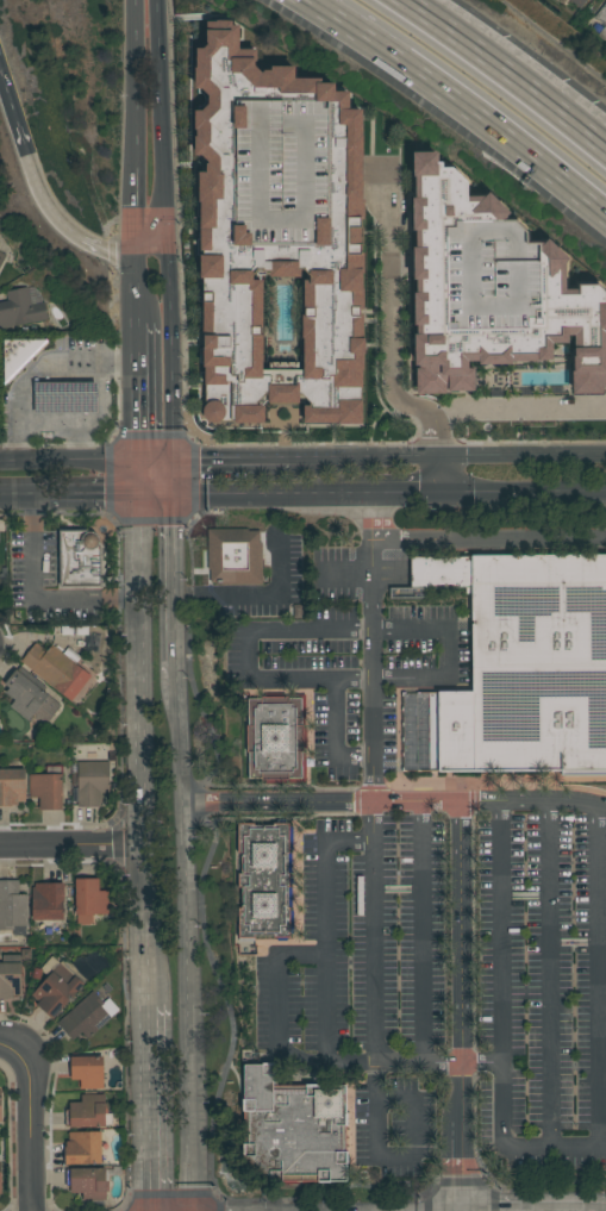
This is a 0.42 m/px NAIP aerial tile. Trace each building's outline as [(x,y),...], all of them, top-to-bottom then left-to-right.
[(580,8),(569,0),(586,0),(580,8)] [(594,18),(605,2),(605,31),(602,29),(605,26),(594,18)] [(362,109),(349,109),(349,91),(335,91),(334,80),(294,80),(294,68),(289,68),(203,21),(199,21),(199,250),(218,250),(218,166),(218,49),(228,59),(345,123),(345,263),(333,270),(303,270),(303,387),(292,380),(268,380),(268,404),(299,404),(299,392),(311,399),(298,424),(363,423),(362,109)] [(233,107),(233,129),(246,128),(246,106),(233,107)] [(316,246),(330,246),(330,218),(316,218),(316,246)] [(582,273),(605,291),(605,366),(541,367),(541,369),(505,369),(505,367),(488,367),(487,333),(481,333),(480,295),(487,295),(487,274),(485,274),(485,260),(510,260),(510,262),(546,261),(556,248),(583,270),(582,273)] [(204,385),(228,385),(228,377),(263,377),(261,280),(253,280),(253,270),(228,271),(228,295),(214,295),(214,291),(211,291),(211,280),(223,280),(223,255),(200,255),(200,279),(202,279),(204,385)] [(271,261),(270,277),(299,277),(299,262),(271,261)] [(48,319),(0,329),(0,303),(7,301),(6,292),(27,287),(31,305),(44,302),(48,319)] [(5,339),(49,339),(5,383),(5,339)] [(35,383),(98,382),(98,413),(35,414),(35,383)] [(199,402),(199,422),(224,421),(223,401),(199,402)] [(264,422),(264,405),(234,405),(234,422),(264,422)] [(101,543),(102,587),(61,588),(60,531),(88,530),(88,532),(93,532),(96,533),(99,537),(100,539),(100,543),(101,543)] [(248,530),(248,532),(260,532),(260,542),(262,542),(262,585),(223,585),(223,582),(211,582),(211,570),(208,570),(208,530),(248,530)] [(410,556),(605,555),(605,776),(562,776),(562,772),(430,772),(429,693),(471,693),(471,604),(471,594),(466,594),(466,588),(411,589),(410,556)] [(62,636),(62,626),(88,626),(88,636),(62,636)] [(36,643),(48,651),(52,645),(63,654),(68,647),(81,657),(75,663),(92,676),(71,701),(20,662),(36,643)] [(10,707),(15,700),(6,693),(10,688),(5,685),(17,670),(18,670),(20,667),(45,687),(42,692),(46,697),(48,695),(61,706),(46,725),(33,714),(29,722),(10,707)] [(306,782),(286,782),(286,784),(265,784),(265,781),(262,781),(262,779),(249,779),(249,753),(248,753),(246,726),(249,726),(249,699),(262,699),(262,698),(288,698),(288,699),(296,699),(296,695),(305,695),(305,725),(301,725),(301,726),(302,726),(302,729),(306,729),(307,749),(304,749),(304,753),(306,753),(306,782)] [(110,762),(110,793),(102,793),(102,807),(77,807),(77,803),(73,803),(73,788),(77,788),(77,762),(110,762)] [(10,809),(0,809),(0,769),(25,769),(26,803),(18,803),(18,806),(10,806),(10,809)] [(30,775),(63,775),(63,811),(39,811),(39,798),(30,798),(30,775)] [(293,850),(289,850),(289,854),(292,854),(292,873),(289,873),(289,876),(293,876),(293,885),(290,885),(290,887),(292,887),(292,907),(290,907),(290,911),(294,911),(294,935),(290,935),(290,938),(287,938),(287,941),(277,941),(277,938),(274,938),(274,936),(255,936),(255,938),(254,938),(254,941),(242,941),(242,938),(238,938),(238,909),(242,909),(242,888),(238,888),(238,874),(242,874),(240,854),(238,854),(238,824),(255,824),(255,826),(273,825),(273,824),(289,823),(289,828),(293,828),(293,850)] [(99,879),(99,892),(107,891),(107,915),(94,915),(94,923),(89,923),(89,926),(81,926),(81,923),(77,923),(77,916),(75,916),(75,879),(99,879)] [(14,930),(0,931),(0,881),(19,881),(19,894),(23,894),(23,895),(27,895),(27,926),(14,926),(14,930)] [(32,888),(35,888),(35,884),(65,884),(65,887),(64,887),(64,903),(63,920),(54,920),(54,928),(42,928),(42,920),(32,920),(32,888)] [(6,1001),(0,1001),(0,963),(2,963),(2,956),(21,955),(21,950),(31,949),(31,961),(21,961),(21,997),(13,997),(13,998),(7,998),(7,1000),(6,1000),(6,1001)] [(48,976),(42,972),(43,970),(40,969),(52,956),(60,963),(64,959),(88,980),(85,985),(83,985),(65,1004),(67,1005),(52,1019),(36,1005),(38,1003),(31,995),(48,976)] [(93,992),(104,1003),(108,998),(119,1010),(111,1018),(112,1018),(88,1040),(82,1032),(73,1041),(57,1023),(93,992)] [(71,1057),(104,1056),(104,1060),(111,1060),(111,1073),(104,1073),(105,1090),(81,1090),(81,1080),(71,1080),(71,1057)] [(281,1182),(269,1181),(244,1157),(244,1156),(242,1156),(242,1144),(244,1144),(244,1112),(243,1112),(242,1099),(244,1099),(244,1065),(262,1065),(262,1063),(274,1063),(274,1076),(277,1076),(277,1086),(346,1086),(346,1151),(346,1181),(317,1182),(317,1185),(302,1185),(302,1182),(299,1182),(299,1185),(285,1185),(285,1182),(281,1182)] [(105,1095),(105,1104),(108,1104),(108,1115),(105,1115),(105,1128),(69,1128),(69,1126),(65,1128),(65,1110),(70,1110),(70,1103),(81,1103),(81,1095),(105,1095)] [(101,1132),(102,1163),(86,1165),(70,1165),(70,1166),(65,1166),(65,1162),(63,1162),(63,1150),(65,1150),(65,1147),(67,1147),(67,1142),(69,1142),(69,1132),(101,1132)] [(83,1201),(83,1193),(70,1193),(70,1187),(67,1187),(67,1171),(70,1171),(70,1169),(106,1168),(106,1181),(108,1181),(108,1192),(106,1192),(107,1201),(83,1201)]
